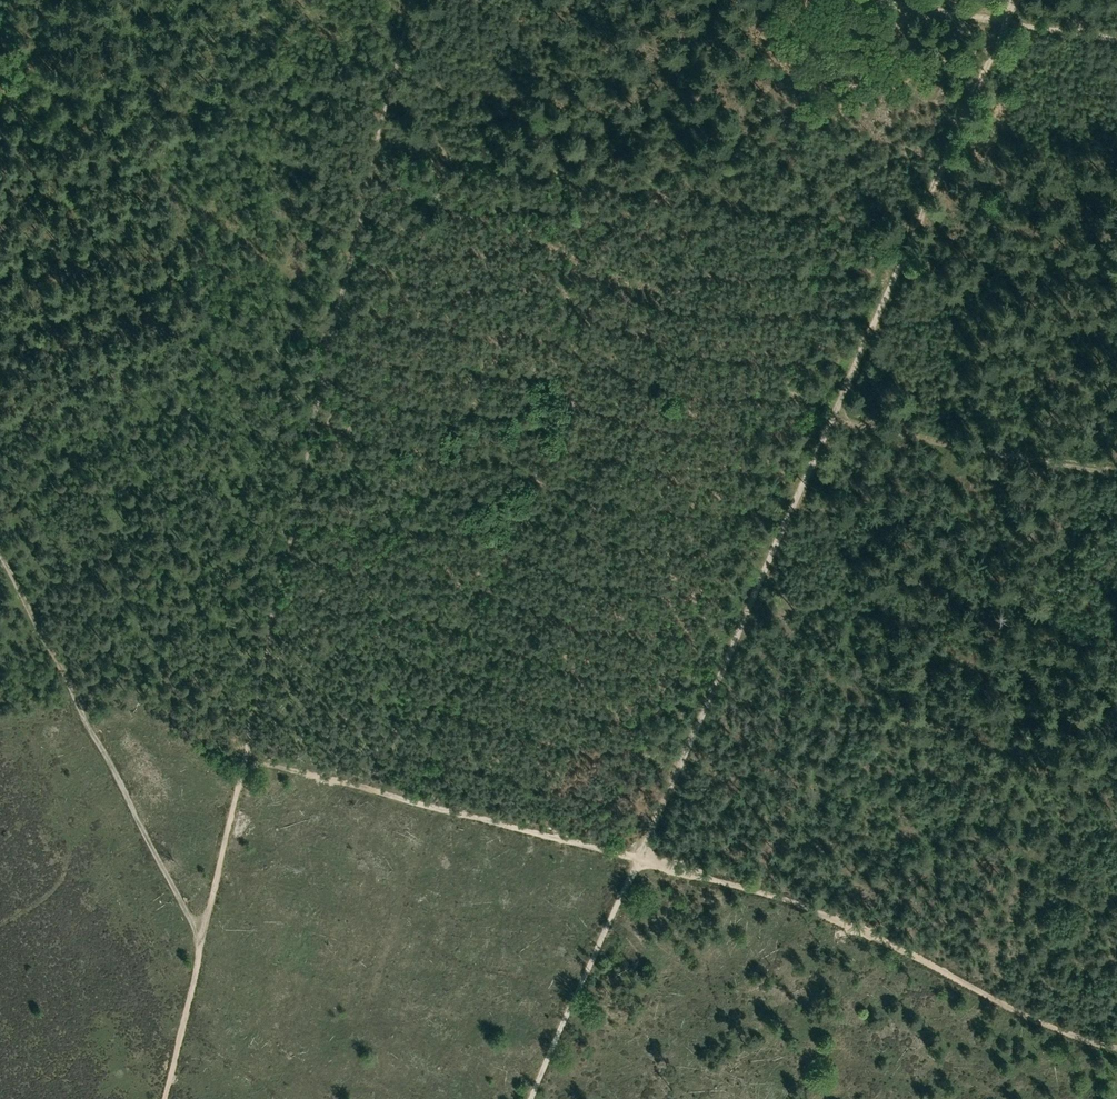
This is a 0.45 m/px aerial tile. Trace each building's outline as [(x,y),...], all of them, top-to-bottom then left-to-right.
[(875,362),(881,364),(887,350),(880,348),(875,362)] [(617,915),(624,920),(632,908),(625,903),(617,915)] [(573,1016),(579,1019),(583,1010),(578,1007),(573,1016)] [(1052,1032),(1051,1037),(1062,1040),(1063,1034),(1052,1032)]
